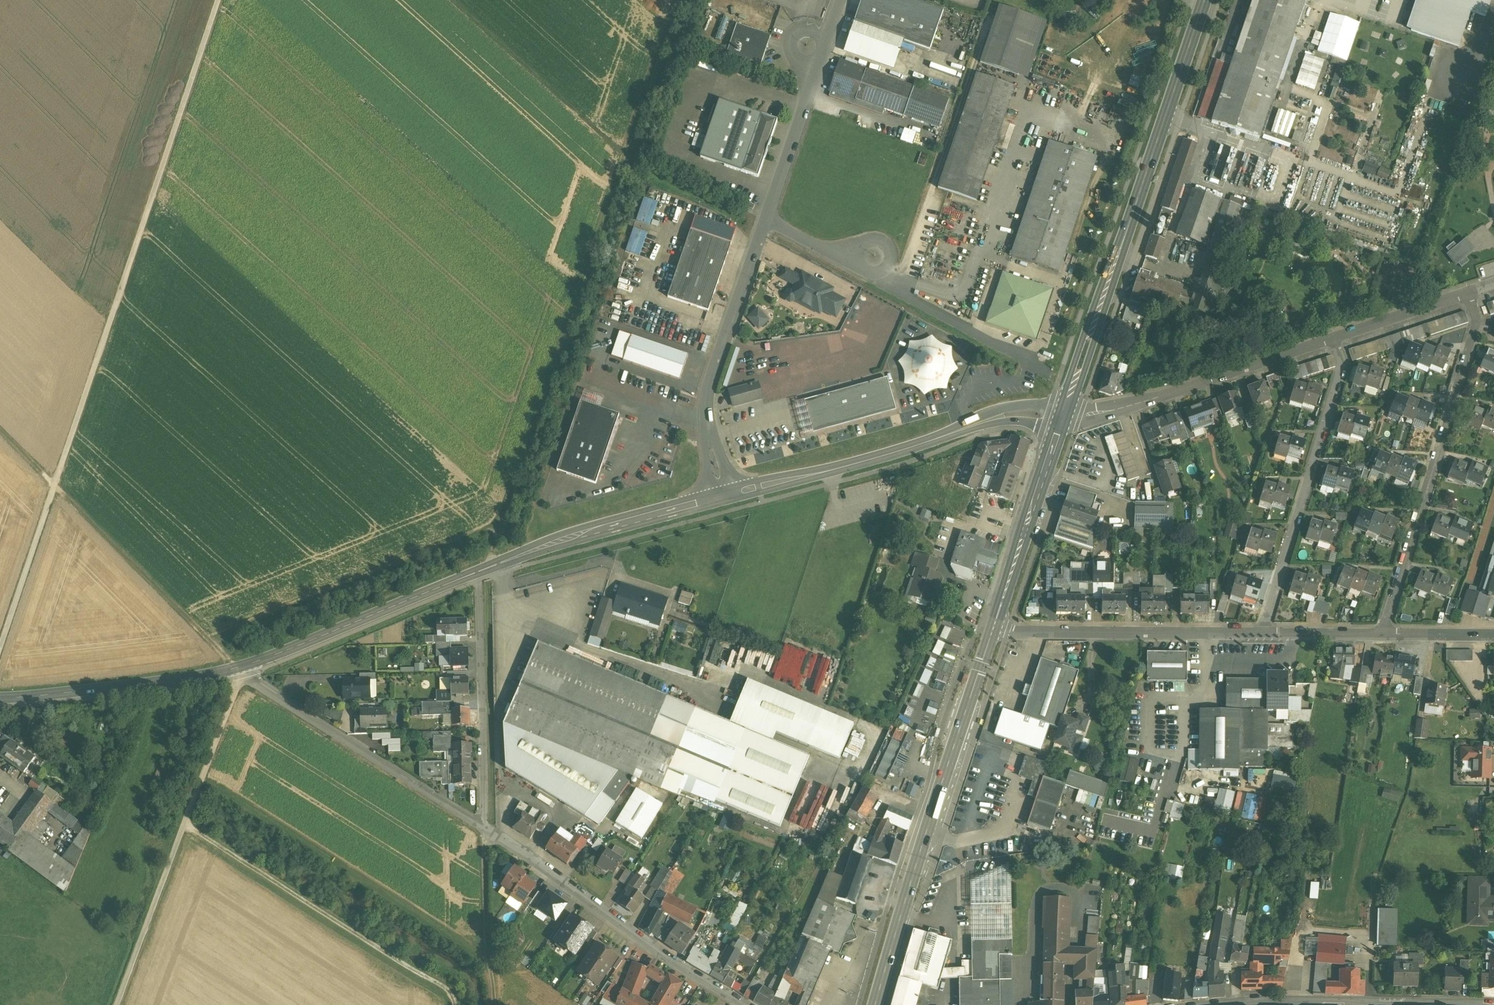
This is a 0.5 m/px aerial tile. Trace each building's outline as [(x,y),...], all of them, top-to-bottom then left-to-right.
[(911,0),(862,0),(854,23),(901,40),(930,50),(943,11),(911,0)] [(1211,123),(1230,129),(1240,133),(1259,139),(1306,0),(1253,0),(1231,66),(1212,123),(1211,123)] [(1411,31),(1458,47),(1470,12),(1485,17),(1491,0),(1421,0),(1411,31)] [(1037,19),(999,6),(980,63),(1018,76),(1037,19)] [(1349,61),(1358,21),(1326,14),(1317,53),(1349,61)] [(901,40),(854,23),(846,45),(894,62),(901,40)] [(771,37),(736,25),(727,53),(761,65),(771,37)] [(1313,91),(1323,60),(1303,54),(1293,85),(1313,91)] [(857,63),(846,59),(844,63),(856,67),(857,63)] [(844,63),(841,62),(831,91),(855,100),(866,71),(856,67),(844,63)] [(1219,62),(1200,119),(1212,123),(1231,66),(1219,62)] [(914,87),(866,71),(855,100),(884,110),(903,116),(914,87)] [(1015,88),(976,75),(938,189),(976,202),(995,145),(1015,88)] [(949,99),(914,87),(903,116),(939,129),(949,99)] [(855,100),(831,91),(829,97),(882,116),(884,110),(855,100)] [(731,105),(720,101),(709,133),(721,137),(731,105)] [(777,121),(731,105),(721,137),(709,133),(700,158),(758,178),(764,159),(765,159),(772,140),(771,140),(777,121)] [(1268,132),(1286,138),(1293,115),(1276,109),(1268,132)] [(1260,141),(1286,149),(1287,145),(1261,136),(1260,141)] [(1184,140),(1170,183),(1182,187),(1196,144),(1184,140)] [(1097,158),(1049,142),(1010,257),(1058,273),(1097,158)] [(1360,170),(1384,179),(1388,171),(1364,161),(1360,170)] [(1182,187),(1170,183),(1161,209),(1173,213),(1182,187)] [(1344,201),(1340,218),(1383,229),(1387,214),(1393,216),(1397,200),(1349,189),(1346,201),(1344,201)] [(1217,199),(1193,191),(1178,235),(1202,244),(1217,199)] [(650,225),(657,201),(641,196),(634,220),(650,225)] [(1228,203),(1217,199),(1202,244),(1213,248),(1228,203)] [(755,206),(748,203),(745,207),(752,211),(755,206)] [(1213,248),(1210,257),(1221,261),(1239,207),(1228,203),(1213,248)] [(632,227),(625,251),(640,255),(647,232),(632,227)] [(708,312),(729,244),(691,231),(669,299),(708,312)] [(942,249),(956,254),(963,236),(948,231),(942,249)] [(1163,240),(1152,236),(1145,257),(1155,260),(1157,260),(1163,240)] [(1464,242),(1456,249),(1453,244),(1446,250),(1450,254),(1448,256),(1456,266),(1458,264),(1461,268),(1468,263),(1464,259),(1472,252),(1464,242)] [(1210,257),(1205,271),(1213,273),(1214,272),(1219,272),(1222,261),(1221,261),(1210,257)] [(1201,284),(1194,282),(1190,295),(1182,292),(1179,299),(1197,306),(1195,311),(1206,314),(1210,301),(1207,300),(1210,292),(1213,293),(1219,275),(1213,273),(1205,271),(1204,270),(1201,284)] [(1150,273),(1140,271),(1139,275),(1138,275),(1130,300),(1139,303),(1141,298),(1175,309),(1179,299),(1182,292),(1182,290),(1148,278),(1150,273)] [(798,278),(788,273),(787,272),(786,272),(785,272),(784,273),(782,277),(796,285),(798,280),(798,279),(798,278)] [(811,280),(803,275),(802,275),(801,275),(800,276),(800,277),(799,278),(798,278),(798,279),(798,280),(796,285),(792,292),(790,292),(788,292),(786,294),(785,295),(785,297),(786,299),(787,301),(789,302),(791,302),(793,301),(794,300),(817,312),(818,312),(819,312),(820,311),(821,309),(834,316),(835,316),(836,316),(836,315),(843,303),(843,302),(842,301),(841,300),(832,296),(831,295),(830,294),(830,293),(831,291),(830,290),(830,289),(822,285),(821,285),(820,285),(819,286),(812,283),(812,282),(812,281),(812,280),(811,280)] [(1219,275),(1213,293),(1223,296),(1225,290),(1226,290),(1229,290),(1232,289),(1233,286),(1232,283),(1229,281),(1228,280),(1229,279),(1219,275)] [(1051,291),(1003,276),(988,323),(1035,339),(1051,291)] [(769,322),(758,311),(746,321),(757,333),(769,322)] [(1464,311),(1459,313),(1463,324),(1468,322),(1464,311)] [(1459,313),(1454,315),(1457,326),(1463,324),(1459,313)] [(1454,315),(1448,317),(1452,328),(1457,326),(1454,315)] [(1448,317),(1443,318),(1447,330),(1452,328),(1448,317)] [(1443,318),(1437,320),(1441,332),(1447,330),(1443,318)] [(1437,320),(1432,322),(1436,333),(1441,332),(1437,320)] [(1432,322),(1427,324),(1431,335),(1436,333),(1432,322)] [(1431,335),(1427,324),(1421,326),(1425,337),(1431,335)] [(1425,337),(1421,326),(1416,327),(1420,339),(1425,337)] [(1416,327),(1411,329),(1415,341),(1420,339),(1416,327)] [(1415,341),(1411,329),(1405,331),(1409,343),(1415,341)] [(1409,343),(1405,331),(1397,334),(1401,345),(1409,343)] [(1401,345),(1397,334),(1391,336),(1395,347),(1401,345)] [(688,355),(631,336),(623,361),(680,380),(688,355)] [(928,339),(925,341),(923,342),(919,343),(915,343),(909,342),(908,348),(906,354),(902,359),(898,363),(901,368),(904,373),(904,379),(904,385),(908,386),(911,387),(914,388),(917,390),(919,391),(921,393),(923,395),(924,397),(926,395),(930,393),(933,391),(936,391),(941,390),(946,391),(947,385),(950,379),(954,374),(958,370),(955,365),(952,360),(951,354),(952,348),(948,347),(945,347),(942,346),(939,344),(937,342),(935,341),(934,339),(932,336),(928,339)] [(1391,336),(1386,338),(1390,349),(1395,347),(1391,336)] [(1390,349),(1386,338),(1381,339),(1385,351),(1390,349)] [(1381,339),(1375,341),(1379,352),(1385,351),(1381,339)] [(1375,341),(1370,343),(1374,354),(1379,352),(1375,341)] [(1374,354),(1370,343),(1365,345),(1369,356),(1374,354)] [(1423,350),(1409,344),(1403,359),(1417,365),(1418,361),(1423,350)] [(722,368),(730,371),(739,348),(731,345),(722,368)] [(1369,356),(1365,345),(1359,346),(1363,358),(1369,356)] [(1363,358),(1359,346),(1354,348),(1358,359),(1363,358)] [(1436,351),(1425,346),(1423,350),(1418,361),(1430,366),(1432,363),(1436,351)] [(1354,348),(1348,350),(1352,361),(1358,359),(1354,348)] [(1436,351),(1432,363),(1444,368),(1450,353),(1438,348),(1436,351)] [(1488,350),(1481,367),(1493,373),(1493,352),(1488,350)] [(1331,355),(1325,357),(1329,369),(1335,367),(1331,355)] [(1325,357),(1320,359),(1324,370),(1329,369),(1325,357)] [(1320,359),(1315,361),(1318,372),(1324,370),(1320,359)] [(1417,365),(1403,359),(1402,362),(1400,366),(1414,371),(1417,365)] [(1318,372),(1315,361),(1309,363),(1313,374),(1318,372)] [(1309,363),(1304,364),(1308,376),(1313,374),(1309,363)] [(1128,366),(1119,364),(1117,370),(1120,370),(1119,374),(1126,374),(1128,366)] [(1304,364),(1298,366),(1302,377),(1308,376),(1304,364)] [(1298,366),(1290,369),(1288,377),(1296,379),(1302,377),(1298,366)] [(1370,371),(1357,367),(1353,383),(1365,387),(1370,371)] [(1383,372),(1371,368),(1370,371),(1365,387),(1378,391),(1383,372)] [(1119,374),(1106,370),(1099,392),(1112,396),(1119,374)] [(1278,373),(1266,377),(1269,387),(1281,383),(1278,373)] [(1126,374),(1119,374),(1112,396),(1125,390),(1128,381),(1124,380),(1126,374)] [(884,379),(806,401),(815,430),(892,408),(884,379)] [(758,383),(729,391),(733,407),(762,399),(758,383)] [(799,395),(800,399),(844,387),(843,383),(799,395)] [(1263,383),(1247,388),(1252,403),(1254,407),(1255,407),(1270,401),(1263,383)] [(1308,387),(1295,383),(1289,402),(1302,406),(1303,404),(1308,387)] [(1321,389),(1308,385),(1308,387),(1303,404),(1315,408),(1321,389)] [(1364,390),(1352,386),(1349,394),(1362,398),(1364,390)] [(604,397),(585,391),(581,402),(600,409),(604,397)] [(1235,393),(1219,399),(1225,415),(1241,409),(1241,408),(1241,407),(1235,393)] [(1408,401),(1396,396),(1390,411),(1402,416),(1403,414),(1408,401)] [(1216,399),(1209,402),(1213,413),(1214,413),(1220,411),(1216,399)] [(1421,404),(1409,399),(1408,401),(1403,414),(1414,419),(1415,417),(1421,404)] [(581,402),(580,402),(557,471),(596,484),(613,432),(616,433),(618,429),(615,428),(619,415),(600,409),(581,402)] [(1209,402),(1185,411),(1188,420),(1192,432),(1213,425),(1211,421),(1213,421),(1213,419),(1216,418),(1214,413),(1213,413),(1209,402)] [(1434,407),(1422,402),(1421,404),(1415,417),(1427,422),(1434,407)] [(1252,403),(1247,405),(1250,415),(1256,412),(1255,407),(1254,407),(1252,403)] [(1247,405),(1241,407),(1241,408),(1241,409),(1244,417),(1248,429),(1254,426),(1250,415),(1247,405)] [(1478,409),(1471,406),(1464,423),(1479,430),(1481,426),(1486,413),(1477,409),(1478,409)] [(1241,409),(1225,415),(1228,423),(1244,417),(1241,409)] [(1488,409),(1486,413),(1481,426),(1493,431),(1493,411),(1488,409)] [(1179,413),(1163,419),(1169,435),(1168,435),(1170,439),(1179,436),(1181,443),(1189,440),(1187,434),(1182,422),(1179,413)] [(1355,419),(1343,415),(1337,434),(1350,438),(1350,436),(1355,419)] [(1369,420),(1356,417),(1355,419),(1350,436),(1364,440),(1369,420)] [(1163,419),(1148,424),(1154,440),(1168,435),(1169,435),(1163,419)] [(1182,422),(1187,434),(1192,432),(1188,420),(1182,422)] [(1148,425),(1142,427),(1147,442),(1154,440),(1148,425)] [(1123,432),(1112,436),(1125,474),(1127,481),(1139,477),(1123,432)] [(1119,476),(1125,474),(1112,436),(1105,438),(1119,476)] [(1007,453),(1003,465),(1018,470),(1020,471),(1029,443),(1013,437),(1011,443),(1007,453)] [(1279,437),(1273,456),(1286,459),(1286,457),(1291,440),(1279,437)] [(1305,442),(1292,438),(1291,440),(1286,457),(1299,461),(1305,442)] [(1008,442),(998,443),(995,452),(994,452),(994,453),(1004,452),(1007,453),(1011,443),(1008,442)] [(998,443),(981,445),(979,446),(977,451),(985,458),(987,453),(994,453),(994,452),(995,452),(998,443)] [(985,458),(977,451),(970,468),(966,466),(959,484),(976,491),(982,475),(988,460),(985,458)] [(1004,452),(994,453),(985,476),(994,479),(994,478),(998,480),(1003,465),(1007,453),(1004,452)] [(994,453),(987,453),(985,458),(988,460),(982,475),(985,476),(994,453)] [(1391,458),(1379,453),(1372,468),(1384,473),(1385,472),(1391,458)] [(1403,462),(1391,457),(1391,458),(1385,472),(1397,477),(1398,475),(1403,462)] [(1416,465),(1404,460),(1403,462),(1398,475),(1410,480),(1416,465)] [(1462,463),(1455,460),(1447,477),(1463,484),(1465,480),(1470,467),(1462,463)] [(1170,461),(1154,466),(1160,483),(1175,477),(1170,461)] [(1481,467),(1472,463),(1470,467),(1465,480),(1480,486),(1488,469),(1481,466),(1481,467)] [(1003,465),(998,480),(994,478),(994,479),(992,484),(990,487),(991,487),(990,489),(989,492),(989,494),(990,495),(993,496),(994,496),(995,496),(995,497),(998,498),(1001,499),(1001,498),(1006,500),(1008,501),(1008,499),(1009,499),(1010,495),(1009,495),(1010,494),(1012,491),(1011,491),(1012,489),(1013,486),(1013,484),(1014,485),(1015,481),(1014,481),(1015,480),(1016,476),(1017,475),(1018,472),(1018,470),(1003,465)] [(1339,472),(1327,468),(1322,484),(1334,488),(1339,472)] [(1353,473),(1340,469),(1339,472),(1334,488),(1347,492),(1353,473)] [(1175,477),(1160,483),(1161,488),(1164,494),(1179,489),(1175,477)] [(1277,487),(1265,483),(1259,502),(1271,506),(1272,504),(1277,487)] [(1290,489),(1278,485),(1277,487),(1272,504),(1285,507),(1290,489)] [(1334,491),(1321,487),(1319,494),(1331,498),(1334,491)] [(1096,497),(1070,488),(1065,504),(1078,508),(1085,510),(1081,524),(1093,528),(1100,507),(1094,504),(1096,497)] [(1161,488),(1153,490),(1153,503),(1167,503),(1164,494),(1161,488)] [(1167,503),(1153,503),(1135,503),(1134,529),(1173,530),(1173,503),(1167,503)] [(1078,508),(1065,504),(1060,518),(1073,522),(1074,522),(1078,508)] [(1085,510),(1078,508),(1074,522),(1081,524),(1085,510)] [(1361,511),(1355,526),(1367,531),(1367,529),(1373,516),(1361,511)] [(1386,519),(1374,514),(1373,516),(1367,529),(1379,534),(1380,532),(1386,519)] [(1444,518),(1438,515),(1435,523),(1431,533),(1446,540),(1448,535),(1453,523),(1444,519),(1444,518)] [(1398,523),(1386,517),(1386,519),(1380,532),(1392,538),(1398,523)] [(1081,524),(1074,522),(1073,522),(1060,518),(1054,536),(1093,549),(1093,528),(1081,524)] [(1464,522),(1455,518),(1453,523),(1448,535),(1465,543),(1473,525),(1464,521),(1464,522)] [(1323,525),(1311,521),(1305,540),(1317,544),(1319,539),(1323,525)] [(1330,524),(1324,522),(1323,525),(1319,539),(1332,543),(1337,526),(1336,526),(1337,523),(1331,521),(1330,524)] [(1240,531),(1235,530),(1237,525),(1226,522),(1222,536),(1237,540),(1240,531)] [(1379,534),(1367,529),(1367,531),(1365,536),(1373,539),(1372,540),(1376,542),(1378,538),(1379,534)] [(1263,534),(1250,530),(1248,539),(1245,547),(1258,551),(1259,548),(1263,534)] [(1276,536),(1263,532),(1263,534),(1259,548),(1271,552),(1276,536)] [(1392,538),(1380,532),(1379,534),(1378,538),(1390,543),(1392,538)] [(984,542),(961,534),(951,564),(972,570),(973,565),(976,566),(977,566),(978,562),(979,562),(989,566),(991,566),(993,565),(995,563),(996,561),(995,558),(994,557),(992,555),(981,552),(984,542)] [(1332,543),(1319,539),(1317,544),(1317,547),(1327,550),(1329,549),(1330,545),(1331,545),(1332,543)] [(1479,590),(1478,594),(1489,597),(1493,599),(1493,544),(1479,590)] [(1258,551),(1245,547),(1243,553),(1256,557),(1257,553),(1258,551)] [(1271,552),(1259,548),(1258,551),(1257,553),(1257,554),(1269,557),(1270,555),(1271,552)] [(931,559),(916,554),(912,566),(918,568),(918,567),(927,570),(931,559)] [(972,570),(951,564),(951,566),(956,576),(970,581),(972,575),(970,574),(972,570)] [(1082,571),(1070,570),(1070,571),(1070,590),(1070,597),(1084,597),(1084,599),(1084,591),(1079,591),(1079,585),(1087,585),(1087,579),(1093,579),(1093,572),(1093,565),(1083,564),(1082,571)] [(1133,565),(1123,565),(1123,579),(1132,579),(1132,573),(1133,573),(1133,565)] [(927,570),(918,567),(918,568),(914,580),(914,581),(919,582),(914,598),(909,596),(908,597),(917,600),(930,604),(935,591),(938,592),(939,587),(937,586),(940,575),(927,570)] [(1057,571),(1053,571),(1052,591),(1057,592),(1057,590),(1070,590),(1070,571),(1061,568),(1061,577),(1057,577),(1057,571)] [(1344,568),(1337,583),(1349,588),(1350,586),(1356,573),(1344,568)] [(1368,576),(1356,571),(1356,573),(1350,586),(1362,591),(1363,589),(1368,576)] [(1109,572),(1093,572),(1093,579),(1093,584),(1100,584),(1109,584),(1109,572)] [(1427,574),(1421,572),(1413,589),(1429,596),(1431,592),(1436,579),(1427,575),(1427,574)] [(1307,578),(1294,574),(1289,593),(1301,597),(1302,595),(1307,578)] [(1381,579),(1369,574),(1368,576),(1363,589),(1375,594),(1381,579)] [(1172,575),(1164,575),(1164,591),(1164,593),(1172,593),(1172,589),(1172,575)] [(1181,575),(1172,575),(1172,589),(1180,590),(1181,590),(1181,575)] [(1447,579),(1438,575),(1436,579),(1431,592),(1446,598),(1453,581),(1447,578),(1447,579)] [(1320,580),(1308,576),(1307,578),(1302,595),(1314,599),(1320,580)] [(1248,582),(1236,578),(1231,594),(1243,598),(1248,582)] [(911,579),(903,601),(915,604),(917,600),(908,597),(909,596),(914,581),(914,580),(911,579)] [(1132,579),(1123,579),(1123,589),(1133,590),(1133,588),(1132,588),(1132,579)] [(1261,583),(1249,579),(1248,582),(1243,598),(1256,602),(1261,583)] [(919,582),(914,581),(909,596),(914,598),(919,582)] [(667,600),(621,585),(613,612),(659,626),(667,600)] [(1469,587),(1465,601),(1461,612),(1461,613),(1482,619),(1490,622),(1491,618),(1493,619),(1493,599),(1489,597),(1478,594),(1479,590),(1469,587)] [(1153,591),(1138,591),(1138,599),(1140,599),(1140,598),(1141,598),(1141,594),(1146,594),(1146,598),(1153,598),(1153,591)] [(1164,591),(1153,591),(1153,598),(1152,615),(1164,615),(1164,593),(1164,591)] [(693,595),(682,592),(680,597),(691,601),(693,595)] [(1153,598),(1146,598),(1146,594),(1141,594),(1141,598),(1140,598),(1140,599),(1140,615),(1142,615),(1152,615),(1153,598)] [(1243,598),(1231,594),(1230,597),(1229,600),(1242,604),(1243,598)] [(1228,597),(1221,595),(1216,612),(1223,614),(1228,597)] [(691,601),(680,597),(678,603),(690,607),(691,601)] [(1065,597),(1056,597),(1056,614),(1070,614),(1070,597),(1065,597)] [(1084,597),(1070,597),(1070,614),(1084,614),(1084,599),(1084,597)] [(1113,598),(1102,598),(1101,614),(1103,614),(1113,614),(1113,598)] [(1125,598),(1113,598),(1113,614),(1125,615),(1125,598)] [(1186,598),(1180,598),(1180,615),(1181,615),(1194,615),(1194,598),(1186,598)] [(1200,598),(1194,598),(1194,615),(1208,615),(1208,598),(1200,598)] [(613,603),(602,599),(598,611),(604,613),(603,617),(609,618),(613,603)] [(1465,601),(1459,599),(1455,610),(1461,612),(1465,601)] [(1316,601),(1313,612),(1319,614),(1323,603),(1316,601)] [(1323,603),(1319,614),(1326,616),(1329,605),(1323,603)] [(1455,606),(1448,604),(1445,615),(1452,617),(1455,606)] [(604,613),(598,611),(590,636),(602,640),(609,618),(603,617),(604,613)] [(467,619),(449,620),(450,636),(468,636),(467,619)] [(449,620),(437,620),(437,632),(445,632),(446,636),(446,637),(450,636),(449,620)] [(674,621),(671,631),(693,636),(696,626),(674,621)] [(937,656),(943,644),(936,641),(931,653),(937,656)] [(446,643),(436,643),(436,653),(442,653),(443,653),(450,653),(450,650),(451,650),(451,643),(446,643)] [(538,644),(521,684),(650,738),(667,698),(538,644)] [(771,675),(812,685),(819,657),(779,647),(771,675)] [(451,650),(450,650),(450,653),(450,666),(453,666),(468,666),(468,649),(451,650)] [(1354,650),(1333,650),(1333,665),(1341,665),(1354,665),(1354,650)] [(1472,651),(1446,651),(1446,662),(1472,662),(1472,651)] [(1187,653),(1147,653),(1146,682),(1187,682),(1187,653)] [(1394,659),(1375,656),(1373,669),(1372,674),(1373,674),(1391,677),(1392,675),(1394,659)] [(1415,660),(1395,656),(1394,659),(1392,675),(1412,678),(1415,660)] [(1078,672),(1040,659),(1021,716),(1050,725),(1059,729),(1062,719),(1078,672)] [(422,670),(422,663),(413,663),(413,667),(399,668),(399,671),(422,670)] [(1341,665),(1333,665),(1331,679),(1339,681),(1339,677),(1341,665)] [(1485,665),(1477,665),(1477,686),(1485,686),(1485,665)] [(1368,668),(1361,667),(1361,669),(1359,684),(1366,685),(1367,676),(1372,677),(1373,674),(1372,674),(1373,669),(1368,669),(1368,668)] [(1361,669),(1351,668),(1349,683),(1359,684),(1361,669)] [(924,669),(918,682),(925,685),(931,672),(924,669)] [(1288,674),(1266,674),(1266,681),(1266,711),(1267,711),(1276,711),(1276,719),(1287,719),(1287,711),(1287,698),(1288,674)] [(457,678),(451,678),(451,692),(451,695),(452,695),(456,695),(457,698),(461,697),(461,695),(469,695),(469,678),(457,678)] [(932,686),(942,691),(946,684),(937,678),(932,686)] [(1423,679),(1416,678),(1413,694),(1420,695),(1423,679)] [(360,680),(343,681),(344,699),(368,698),(368,681),(368,680),(360,680)] [(1266,681),(1226,680),(1225,711),(1240,711),(1266,711),(1266,681)] [(851,724),(748,681),(733,715),(776,733),(808,746),(837,758),(851,724)] [(650,738),(521,684),(504,724),(633,778),(638,767),(650,738)] [(1317,684),(1310,684),(1308,699),(1314,700),(1317,684)] [(915,685),(913,696),(919,697),(921,686),(915,685)] [(1445,688),(1428,685),(1425,705),(1442,707),(1445,688)] [(451,692),(436,693),(437,703),(452,702),(452,695),(451,695),(451,692)] [(729,724),(667,698),(650,738),(674,748),(664,778),(661,789),(679,797),(682,787),(715,800),(744,730),(729,724)] [(1308,699),(1287,698),(1287,711),(1312,711),(1314,700),(1308,699)] [(437,703),(422,703),(422,710),(422,713),(452,712),(452,709),(455,709),(455,702),(452,702),(437,703)] [(935,714),(936,704),(927,702),(926,713),(935,714)] [(1442,707),(1425,705),(1424,713),(1441,715),(1442,707)] [(1468,709),(1468,718),(1480,718),(1480,708),(1468,709)] [(455,709),(452,709),(452,712),(452,715),(452,726),(470,726),(469,709),(455,709)] [(386,710),(360,710),(360,711),(363,711),(363,728),(361,728),(367,728),(386,727),(386,710)] [(1041,751),(1050,725),(1021,716),(1003,710),(994,735),(1041,751)] [(1225,711),(1200,711),(1199,750),(1199,771),(1239,771),(1239,767),(1239,751),(1240,711),(1225,711)] [(1266,711),(1240,711),(1239,751),(1266,752),(1266,749),(1267,725),(1267,711),(1266,711)] [(1276,711),(1267,711),(1267,725),(1284,725),(1284,722),(1287,722),(1287,719),(1276,719),(1276,711)] [(1312,711),(1287,711),(1287,719),(1287,722),(1290,722),(1309,723),(1312,711)] [(772,742),(776,733),(733,715),(729,724),(744,730),(772,742)] [(1089,719),(1079,716),(1076,724),(1077,724),(1075,730),(1084,733),(1089,719)] [(1076,724),(1062,719),(1059,729),(1055,741),(1069,746),(1073,735),(1075,730),(1077,724),(1076,724)] [(1428,722),(1417,721),(1414,739),(1426,739),(1428,722)] [(633,778),(504,724),(503,725),(506,769),(598,826),(633,778)] [(927,735),(929,728),(915,724),(913,731),(927,735)] [(1284,725),(1267,725),(1266,749),(1292,749),(1293,736),(1290,736),(1290,727),(1283,727),(1284,725)] [(908,734),(897,729),(875,776),(886,781),(908,734)] [(772,742),(744,730),(715,800),(780,827),(809,757),(772,742)] [(1083,739),(1073,735),(1069,746),(1067,752),(1077,756),(1083,739)] [(449,736),(433,736),(433,737),(434,752),(449,752),(449,744),(449,737),(449,736)] [(5,738),(0,744),(0,757),(24,774),(35,759),(27,754),(5,738)] [(674,748),(650,738),(638,767),(654,774),(664,778),(674,748)] [(449,744),(449,752),(453,752),(454,762),(470,762),(470,753),(471,753),(471,744),(449,744)] [(1199,750),(1188,750),(1188,771),(1199,771),(1199,750)] [(1490,750),(1462,750),(1462,761),(1472,761),(1472,778),(1489,779),(1490,756),(1490,750)] [(37,757),(29,751),(27,754),(35,759),(37,757)] [(1266,752),(1239,751),(1239,767),(1266,768),(1266,752)] [(1116,779),(1131,785),(1139,761),(1124,756),(1116,779)] [(1047,764),(1028,757),(1021,778),(1032,782),(1027,795),(1036,798),(1042,778),(1043,778),(1047,764)] [(470,762),(454,762),(455,780),(455,785),(471,784),(470,762)] [(431,763),(423,763),(423,774),(427,774),(427,779),(442,779),(443,779),(443,771),(442,763),(431,763)] [(1109,785),(1071,772),(1066,786),(1104,799),(1109,785)] [(664,778),(654,774),(649,784),(661,789),(664,778)] [(1043,778),(1042,778),(1036,798),(1027,824),(1050,832),(1065,786),(1043,778)] [(41,785),(33,779),(29,785),(37,791),(41,785)] [(804,780),(787,820),(818,833),(835,794),(825,790),(821,801),(817,799),(822,788),(804,780)] [(46,789),(41,785),(37,791),(41,795),(46,789)] [(878,797),(863,788),(850,811),(864,819),(878,797)] [(1383,788),(1380,797),(1397,802),(1399,793),(1383,788)] [(37,791),(13,824),(30,837),(41,822),(48,812),(79,835),(85,826),(41,795),(37,791)] [(662,806),(637,791),(617,825),(643,840),(662,806)] [(1263,820),(1266,796),(1235,792),(1231,816),(1263,820)] [(1203,796),(1199,809),(1212,813),(1215,800),(1203,796)] [(1175,802),(1170,818),(1179,821),(1184,805),(1175,802)] [(535,812),(520,803),(514,813),(520,817),(513,829),(530,840),(536,830),(541,833),(545,827),(539,824),(547,811),(539,806),(535,812)] [(912,818),(889,808),(883,819),(892,823),(905,829),(908,830),(912,818)] [(864,819),(850,811),(846,817),(861,826),(864,819)] [(717,827),(726,830),(731,816),(722,813),(717,827)] [(0,814),(0,841),(8,847),(7,848),(9,849),(8,851),(66,893),(76,871),(61,860),(30,837),(13,824),(0,814)] [(883,819),(874,838),(883,841),(885,838),(892,823),(883,819)] [(48,827),(41,822),(30,837),(37,842),(48,827)] [(905,829),(892,823),(885,838),(888,839),(888,841),(902,846),(907,832),(904,831),(905,829)] [(79,835),(61,860),(76,871),(83,852),(86,846),(91,831),(85,826),(79,835)] [(572,839),(560,830),(545,850),(567,865),(577,850),(579,852),(586,843),(575,835),(572,839)] [(594,834),(588,843),(592,847),(599,837),(594,834)] [(872,844),(858,838),(852,854),(871,862),(873,858),(868,856),(872,844)] [(902,846),(888,841),(888,839),(885,838),(883,841),(880,848),(872,844),(868,856),(873,858),(896,866),(902,846)] [(883,841),(874,838),(872,844),(880,848),(883,841)] [(622,860),(606,851),(598,865),(614,875),(622,860)] [(843,879),(837,899),(856,905),(871,862),(852,854),(843,879)] [(510,864),(502,874),(507,877),(514,867),(510,864)] [(1168,864),(1166,877),(1181,879),(1183,866),(1168,864)] [(971,907),(1011,906),(1010,866),(970,881),(971,907)] [(507,877),(502,885),(513,893),(524,878),(524,879),(526,875),(514,867),(507,877)] [(664,868),(651,888),(658,892),(658,891),(670,872),(664,868)] [(650,875),(642,869),(638,876),(645,881),(650,875)] [(631,875),(625,871),(619,882),(625,885),(631,875)] [(843,879),(829,873),(817,901),(833,908),(837,899),(843,879)] [(645,881),(638,876),(630,887),(637,892),(645,881)] [(524,878),(513,893),(511,896),(522,904),(523,904),(528,897),(535,886),(524,879),(524,878)] [(1488,880),(1470,880),(1470,889),(1487,890),(1488,880)] [(1308,898),(1317,899),(1317,882),(1309,882),(1308,898)] [(637,892),(630,887),(626,892),(628,893),(620,904),(633,914),(645,898),(644,898),(637,892)] [(658,892),(651,888),(644,898),(645,898),(652,903),(658,892)] [(1470,889),(1469,924),(1487,925),(1487,921),(1493,921),(1493,899),(1487,899),(1487,890),(1470,889)] [(667,895),(658,891),(658,892),(652,903),(650,908),(662,913),(663,910),(660,909),(667,895)] [(526,909),(534,914),(544,899),(537,894),(533,901),(526,909)] [(567,909),(547,895),(544,899),(534,914),(555,928),(567,909)] [(697,909),(667,895),(660,909),(663,910),(670,913),(690,923),(697,909)] [(528,897),(523,904),(522,904),(517,912),(522,915),(526,909),(533,901),(528,897)] [(1069,899),(1046,898),(1045,930),(1067,931),(1068,931),(1069,899)] [(725,920),(728,921),(726,924),(733,927),(745,906),(736,901),(725,920)] [(817,901),(800,939),(818,946),(818,945),(830,950),(839,955),(843,945),(854,941),(852,937),(856,936),(852,926),(855,917),(833,908),(817,901)] [(1011,906),(971,907),(971,942),(1011,941),(1011,906)] [(662,913),(650,908),(639,929),(650,937),(651,935),(654,936),(659,927),(658,927),(655,926),(661,916),(662,913)] [(670,913),(663,910),(662,913),(661,916),(668,918),(670,913)] [(1230,912),(1217,910),(1213,937),(1212,941),(1210,956),(1209,960),(1208,963),(1208,979),(1218,978),(1218,974),(1218,964),(1221,964),(1228,927),(1230,912)] [(1380,911),(1379,925),(1397,925),(1397,911),(1380,911)] [(592,930),(573,916),(565,927),(555,942),(575,956),(585,941),(592,930)] [(668,918),(661,916),(655,926),(658,927),(659,927),(664,930),(668,918)] [(1099,918),(1089,917),(1087,936),(1098,937),(1099,918)] [(1234,928),(1231,947),(1233,947),(1233,946),(1239,947),(1243,923),(1235,921),(1234,928)] [(560,923),(550,939),(555,942),(565,927),(560,923)] [(1379,925),(1379,946),(1396,947),(1397,925),(1379,925)] [(694,937),(677,926),(670,936),(680,943),(684,937),(691,941),(694,937)] [(659,927),(654,936),(659,940),(663,932),(664,930),(659,927)] [(1318,943),(1345,945),(1347,931),(1319,929),(1318,939),(1318,943)] [(592,930),(585,941),(590,944),(593,940),(597,933),(592,930)] [(1067,931),(1045,930),(1045,938),(1067,939),(1067,931)] [(892,1004),(915,1004),(921,984),(927,986),(938,989),(951,941),(913,931),(892,1004)] [(684,937),(680,943),(670,936),(665,944),(682,955),(691,942),(691,941),(684,937)] [(1098,937),(1087,936),(1085,950),(1096,950),(1098,937)] [(1067,939),(1045,938),(1044,949),(1066,950),(1066,949),(1067,939)] [(818,946),(800,939),(786,971),(815,984),(830,950),(818,945),(818,946)] [(1305,939),(1304,956),(1317,957),(1318,943),(1318,939),(1305,939)] [(590,944),(586,950),(591,954),(597,945),(598,944),(593,940),(590,944)] [(745,946),(734,940),(730,947),(740,953),(745,946)] [(1207,940),(1206,948),(1200,947),(1199,953),(1204,954),(1204,956),(1210,956),(1212,941),(1207,940)] [(971,942),(971,962),(961,962),(962,979),(959,979),(959,1004),(1000,1004),(999,980),(999,956),(1011,956),(1012,956),(1011,941),(971,942)] [(1282,941),(1282,952),(1271,952),(1271,964),(1279,964),(1277,979),(1284,979),(1291,941),(1283,941),(1282,941)] [(714,970),(707,966),(708,964),(697,957),(699,954),(702,947),(697,944),(696,945),(691,942),(682,955),(689,959),(687,963),(710,977),(711,976),(714,970)] [(1345,945),(1318,943),(1317,957),(1316,962),(1328,963),(1342,964),(1344,964),(1345,945)] [(762,950),(751,944),(748,949),(759,956),(762,950)] [(591,954),(579,971),(598,985),(610,967),(616,959),(616,958),(610,954),(611,953),(606,949),(605,951),(597,945),(591,954)] [(1239,947),(1233,946),(1233,947),(1230,961),(1238,962),(1241,948),(1239,947)] [(730,947),(728,947),(719,963),(731,970),(737,960),(740,953),(730,947)] [(1248,949),(1241,948),(1238,962),(1245,964),(1248,949)] [(1066,950),(1044,949),(1044,965),(1062,966),(1074,966),(1074,980),(1079,980),(1093,981),(1094,980),(1096,950),(1085,950),(1066,949),(1066,950)] [(714,951),(709,961),(699,954),(697,957),(708,964),(707,966),(714,970),(718,963),(717,962),(720,958),(718,957),(719,954),(714,951)] [(1271,952),(1254,952),(1254,963),(1261,964),(1271,964),(1271,952)] [(1199,953),(1195,976),(1195,977),(1194,984),(1193,989),(1192,1000),(1208,999),(1208,985),(1203,985),(1207,959),(1203,959),(1204,956),(1204,954),(1199,953)] [(1424,955),(1409,955),(1409,965),(1418,966),(1424,966),(1424,955)] [(1011,980),(1011,956),(999,956),(999,980),(1011,980)] [(616,959),(610,967),(615,971),(622,961),(617,957),(616,958),(616,959)] [(756,962),(746,957),(744,961),(743,963),(750,967),(752,968),(756,962)] [(1468,961),(1460,961),(1460,970),(1460,979),(1468,979),(1468,961)] [(719,963),(718,963),(714,970),(711,976),(731,989),(734,982),(729,979),(732,974),(730,973),(731,970),(719,963)] [(1261,964),(1254,963),(1252,963),(1250,965),(1250,975),(1261,976),(1261,964)] [(682,984),(650,965),(647,970),(633,964),(622,991),(617,1004),(618,1004),(647,1004),(636,998),(645,975),(663,985),(651,1004),(669,1004),(682,984)] [(1137,965),(1130,964),(1129,971),(1129,979),(1129,981),(1136,981),(1137,965)] [(1221,964),(1218,964),(1218,974),(1223,974),(1223,975),(1231,975),(1230,965),(1221,964)] [(1062,966),(1044,965),(1043,976),(1040,976),(1039,1002),(1049,1000),(1050,982),(1051,982),(1051,977),(1062,978),(1062,966)] [(1409,965),(1393,965),(1393,987),(1418,987),(1418,966),(1409,965)] [(1124,966),(1116,967),(1116,974),(1109,974),(1109,989),(1125,988),(1129,988),(1129,981),(1129,979),(1125,979),(1124,972),(1124,966)] [(1328,969),(1316,969),(1314,995),(1325,996),(1326,985),(1326,983),(1327,983),(1328,969)] [(1460,970),(1445,970),(1445,978),(1443,978),(1442,984),(1445,984),(1445,990),(1459,991),(1460,979),(1460,970)] [(815,984),(786,971),(782,981),(782,982),(790,986),(802,992),(810,996),(815,984)] [(1354,971),(1342,971),(1341,986),(1341,996),(1364,996),(1364,982),(1359,982),(1358,971),(1354,971)] [(1218,978),(1208,979),(1208,985),(1208,999),(1224,997),(1223,975),(1223,974),(1218,974),(1218,978)] [(1491,975),(1482,974),(1482,988),(1490,989),(1491,975)] [(1261,976),(1250,975),(1241,975),(1241,991),(1261,991),(1261,980),(1261,976)] [(782,981),(775,976),(768,988),(772,991),(770,994),(775,997),(777,992),(782,982),(782,981)] [(765,983),(755,977),(744,997),(754,1003),(762,989),(765,983)] [(1028,1004),(1063,1004),(1063,982),(1061,982),(1062,978),(1051,977),(1051,982),(1050,982),(1049,1000),(1039,1002),(1028,1004)] [(1180,979),(1166,977),(1164,1000),(1177,1001),(1180,979)] [(1277,979),(1261,980),(1261,991),(1281,991),(1284,979),(1277,979)] [(1093,981),(1079,980),(1078,992),(1093,992),(1093,989),(1093,985),(1093,981)] [(1148,982),(1136,981),(1129,981),(1129,988),(1125,988),(1126,998),(1126,999),(1142,997),(1142,998),(1145,998),(1147,997),(1148,982)] [(607,982),(601,992),(606,995),(613,985),(607,982)] [(790,986),(782,982),(777,992),(786,996),(790,986)] [(915,1004),(927,1004),(927,986),(921,984),(915,1004)] [(613,985),(606,995),(604,998),(616,1004),(617,1004),(618,1004),(617,1004),(622,991),(613,985)] [(1341,986),(1326,985),(1325,996),(1341,996),(1341,986)] [(1109,989),(1110,1004),(1125,1004),(1126,999),(1126,998),(1125,988),(1109,989)] [(1482,988),(1481,997),(1493,998),(1493,989),(1490,989),(1482,988)] [(762,989),(754,1003),(758,1004),(770,1004),(775,997),(770,994),(762,989)] [(786,996),(777,992),(775,997),(783,1002),(786,996)] [(802,992),(796,1004),(806,1004),(810,996),(802,992)] [(1076,992),(1076,1004),(1092,1004),(1093,997),(1093,992),(1078,992),(1076,992)] [(578,1003),(582,1004),(587,1004),(590,998),(583,995),(578,1003)] [(1093,997),(1092,1004),(1108,1004),(1108,997),(1098,997),(1093,997)]
